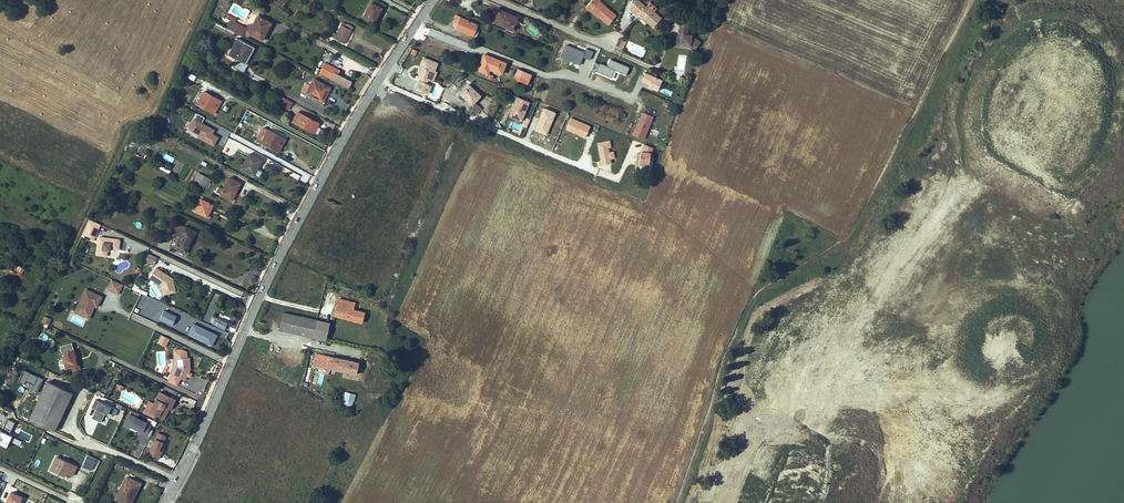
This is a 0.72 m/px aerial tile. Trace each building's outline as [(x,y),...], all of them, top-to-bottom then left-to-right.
[(586,8),(590,11),(591,10),(599,17),(608,24),(616,15),(599,1),(597,2),(595,0),(593,0),(586,8)] [(363,17),(375,23),(383,8),(371,2),(363,17)] [(641,3),(633,11),(638,15),(639,14),(653,27),(661,18),(647,5),(645,7),(641,3)] [(499,10),(494,22),(512,30),(517,18),(499,10)] [(235,19),(227,15),(226,18),(231,21),(231,22),(229,21),(227,25),(229,26),(227,28),(242,36),(243,35),(246,28),(234,22),(235,19)] [(458,24),(455,29),(460,31),(460,30),(473,36),(477,25),(460,18),(461,17),(456,15),(453,22),(458,24)] [(248,33),(250,34),(262,40),(271,23),(258,16),(253,25),(248,33)] [(669,25),(661,18),(653,27),(664,37),(669,25)] [(334,38),(344,44),(353,27),(347,23),(345,27),(341,24),(336,34),(334,38)] [(694,51),(700,42),(694,37),(691,37),(692,35),(687,34),(689,24),(680,23),(678,34),(680,34),(680,37),(675,36),(675,41),(680,42),(681,42),(681,45),(690,46),(690,48),(694,51)] [(248,24),(246,28),(243,35),(248,38),(250,34),(248,33),(253,25),(248,24)] [(237,38),(230,51),(239,57),(237,60),(246,64),(255,48),(237,38)] [(626,41),(622,40),(617,50),(622,51),(626,41)] [(230,51),(228,55),(237,60),(239,57),(230,51)] [(488,74),(490,69),(502,74),(506,63),(484,54),(478,70),(488,74)] [(437,63),(423,57),(416,75),(420,76),(415,89),(428,94),(431,87),(426,85),(428,79),(432,70),(434,71),(437,63)] [(246,64),(237,60),(233,68),(244,73),(248,65),(246,64)] [(325,62),(324,63),(320,71),(319,72),(348,88),(351,82),(338,75),(340,70),(325,62)] [(525,83),(529,74),(517,69),(514,78),(525,83)] [(434,71),(432,70),(428,79),(433,81),(437,72),(434,71)] [(193,75),(187,71),(184,76),(191,79),(193,75)] [(659,90),(662,79),(644,73),(641,84),(659,90)] [(305,94),(322,103),(331,87),(313,78),(310,85),(305,93),(305,94)] [(305,93),(310,85),(306,82),(301,91),(305,93)] [(481,96),(468,84),(460,93),(464,97),(472,105),(481,96)] [(215,98),(204,91),(197,104),(214,114),(220,103),(214,100),(215,98)] [(293,102),(280,96),(278,99),(283,102),(291,106),(293,102)] [(522,122),(530,102),(512,96),(510,103),(513,104),(508,117),(522,122)] [(480,107),(476,104),(471,108),(475,112),(480,107)] [(644,140),(654,117),(642,111),(631,135),(644,140)] [(319,123),(298,112),(293,122),(314,133),(319,123)] [(205,118),(198,114),(190,129),(200,135),(199,137),(214,144),(218,137),(213,134),(215,130),(202,123),(205,118)] [(570,117),(565,129),(586,138),(591,126),(570,117)] [(268,130),(263,128),(258,137),(263,139),(268,130)] [(263,139),(261,143),(279,152),(284,141),(278,138),(279,136),(268,130),(263,139)] [(233,156),(239,143),(227,138),(221,151),(233,156)] [(610,140),(596,142),(600,166),(611,164),(611,159),(615,159),(613,149),(612,150),(610,140)] [(650,167),(652,146),(642,145),(641,153),(636,153),(635,165),(650,167)] [(163,158),(172,163),(174,158),(165,153),(163,158)] [(249,153),(241,169),(254,175),(262,160),(249,153)] [(220,164),(212,160),(210,165),(217,169),(220,164)] [(289,171),(287,175),(298,179),(300,175),(289,171)] [(198,183),(197,186),(203,189),(205,187),(207,188),(212,179),(199,173),(194,181),(198,183)] [(232,200),(240,184),(229,178),(223,189),(218,187),(215,192),(232,200)] [(195,211),(201,199),(197,197),(191,209),(195,211)] [(201,199),(195,211),(207,217),(213,205),(212,204),(201,199)] [(110,214),(100,210),(98,214),(108,219),(110,214)] [(89,219),(83,233),(94,238),(100,224),(89,219)] [(185,227),(175,222),(171,233),(180,237),(185,227)] [(186,253),(196,232),(185,227),(180,237),(175,248),(186,253)] [(120,240),(99,237),(97,255),(107,256),(108,248),(119,249),(120,240)] [(153,266),(157,257),(149,253),(145,263),(153,266)] [(18,265),(14,273),(21,276),(25,269),(18,265)] [(149,278),(161,286),(163,295),(176,292),(173,279),(156,267),(149,278)] [(106,290),(119,295),(123,284),(110,280),(106,290)] [(97,307),(102,297),(85,289),(75,312),(85,317),(91,304),(95,306),(97,307)] [(213,291),(204,312),(212,316),(222,294),(213,291)] [(334,297),(335,297),(346,299),(352,300),(353,294),(336,291),(334,297)] [(334,297),(331,313),(348,317),(350,306),(352,300),(346,299),(335,297),(334,297)] [(91,304),(85,317),(89,319),(95,306),(91,304)] [(350,306),(348,317),(359,320),(361,309),(350,306)] [(177,315),(165,309),(161,318),(173,324),(177,315)] [(280,311),(276,328),(309,335),(312,318),(280,311)] [(49,325),(51,319),(44,316),(41,322),(49,325)] [(219,318),(215,325),(225,330),(228,323),(219,318)] [(322,338),(326,320),(312,318),(309,335),(322,338)] [(212,332),(194,323),(189,334),(207,343),(212,332)] [(31,335),(36,338),(39,332),(34,329),(31,335)] [(212,332),(207,343),(212,345),(217,334),(212,332)] [(72,343),(60,347),(61,352),(74,349),(72,343)] [(61,352),(66,369),(72,367),(78,365),(76,358),(77,358),(74,349),(61,352)] [(314,353),(312,365),(329,368),(329,367),(340,368),(340,373),(347,374),(349,358),(314,353)] [(77,357),(76,358),(78,365),(72,367),(73,371),(81,369),(77,357)] [(189,357),(177,358),(178,366),(174,375),(185,380),(190,369),(189,357)] [(18,383),(39,391),(43,379),(23,371),(18,383)] [(47,381),(30,419),(55,431),(73,393),(47,381)] [(343,390),(340,399),(350,401),(353,393),(343,390)] [(176,400),(159,392),(154,403),(150,411),(156,414),(160,416),(165,406),(172,409),(176,400)] [(118,410),(95,399),(92,407),(96,409),(92,418),(101,422),(106,412),(108,414),(109,413),(115,415),(118,410)] [(13,400),(11,404),(25,410),(27,407),(13,400)] [(150,411),(154,403),(150,401),(145,412),(155,416),(156,414),(150,411)] [(127,424),(131,416),(129,415),(124,425),(139,432),(139,430),(127,424)] [(139,432),(146,436),(149,429),(151,425),(131,416),(127,424),(139,430),(139,432)] [(7,446),(11,439),(9,437),(15,426),(7,422),(1,433),(0,433),(0,442),(7,446)] [(166,436),(158,433),(148,454),(158,459),(164,448),(161,446),(166,436)] [(95,472),(100,460),(87,455),(82,467),(95,472)] [(56,457),(50,469),(65,476),(66,473),(73,476),(77,467),(56,457)] [(124,502),(131,502),(135,495),(139,487),(141,484),(127,476),(115,499),(124,502)] [(139,487),(135,495),(141,498),(145,491),(139,487)]
